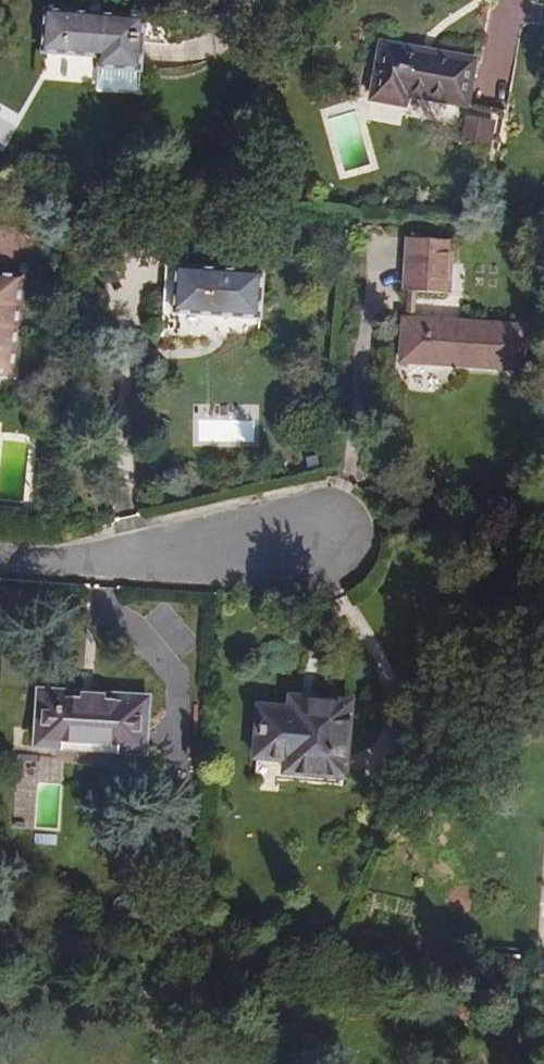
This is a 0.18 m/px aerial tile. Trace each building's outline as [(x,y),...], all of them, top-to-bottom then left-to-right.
[(139,101),(148,24),(49,13),(44,58),(100,63),(94,99),(139,101)] [(406,90),(468,100),(476,52),(379,42),(371,100),(403,104),(406,90)] [(530,98),(490,96),(487,137),(530,139),(530,98)] [(444,287),(447,235),(408,233),(406,286),(444,287)] [(263,318),(265,273),(170,266),(169,311),(263,318)] [(21,375),(28,276),(0,274),(0,374),(21,375)] [(521,364),(522,324),(404,317),(401,358),(521,364)] [(197,406),(196,440),(253,443),(254,419),(231,418),(232,408),(197,406)] [(144,746),(149,694),(42,687),(37,739),(144,746)] [(264,703),(260,748),(286,750),(285,764),(347,768),(350,697),(313,695),(312,705),(264,703)]
